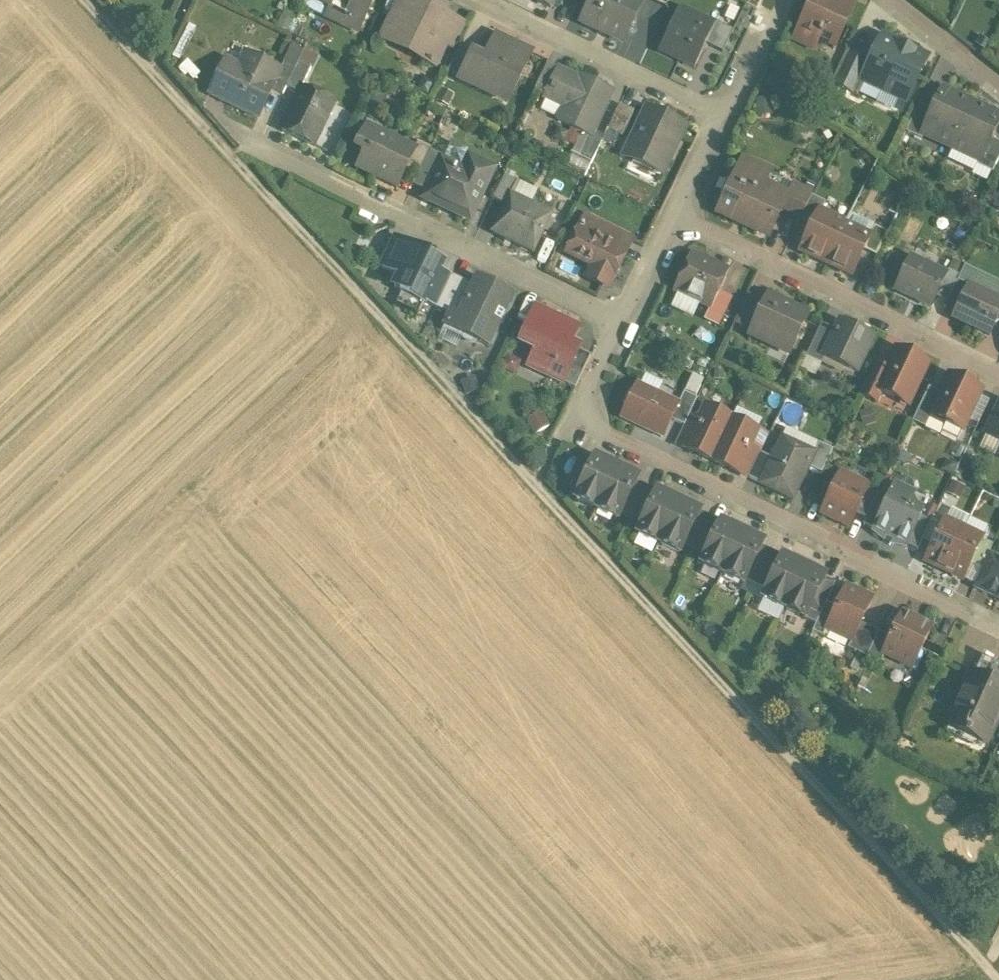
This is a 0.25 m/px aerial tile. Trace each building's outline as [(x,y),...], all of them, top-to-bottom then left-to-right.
[(346,11),(340,23),(356,30),(370,0),(324,0),(346,11)] [(384,34),(422,52),(419,59),(435,66),(445,45),(431,38),(443,13),(444,13),(445,10),(427,1),(426,0),(401,0),(384,34)] [(590,2),(580,23),(598,31),(599,28),(624,39),(642,0),(591,0),(590,2)] [(832,0),(813,0),(796,36),(815,45),(819,36),(820,36),(822,33),(838,40),(845,25),(855,4),(846,0),(840,0),(839,3),(832,0)] [(855,4),(845,25),(856,30),(866,10),(855,4)] [(714,24),(679,6),(662,42),(671,47),(668,53),(694,66),(714,24)] [(444,13),(443,13),(431,38),(445,45),(451,47),(463,23),(444,13)] [(732,30),(721,24),(710,45),(721,51),(732,30)] [(484,56),(471,50),(458,77),(494,95),(507,69),(519,75),(531,51),(495,33),(484,56)] [(928,58),(883,37),(870,63),(862,79),(864,80),(900,97),(909,78),(917,81),(928,58)] [(471,50),(458,44),(445,71),(458,77),(471,50)] [(870,60),(849,50),(848,52),(846,51),(831,82),(857,94),(864,80),(862,79),(870,63),(869,62),(870,60)] [(278,71),(243,54),(234,70),(222,64),(208,94),(255,118),(269,90),(278,71)] [(311,68),(298,62),(286,87),(298,93),(301,88),(311,68)] [(293,70),(281,64),(278,71),(269,90),(280,95),(293,70)] [(578,78),(558,68),(547,89),(567,99),(558,119),(584,132),(591,135),(593,130),(598,120),(595,119),(600,108),(603,110),(612,91),(579,75),(578,78)] [(334,104),(301,88),(298,93),(281,129),(314,145),(334,104)] [(933,109),(923,131),(924,132),(952,145),(972,102),(944,88),(933,109)] [(919,102),(906,129),(922,137),(924,132),(923,131),(933,109),(919,102)] [(972,102),(952,145),(980,159),(981,159),(992,137),(998,123),(998,114),(972,102)] [(619,103),(607,128),(621,134),(633,109),(619,103)] [(682,126),(647,110),(626,154),(661,170),(682,126)] [(412,149),(366,127),(355,149),(364,153),(357,167),(395,186),(404,168),(413,150),(412,149)] [(591,135),(584,132),(573,152),(591,161),(603,135),(593,130),(591,135)] [(981,159),(980,159),(977,163),(993,170),(998,158),(998,140),(992,137),(981,159)] [(429,148),(416,142),(412,149),(413,150),(404,168),(416,174),(428,150),(429,148)] [(467,150),(449,142),(442,157),(443,157),(438,166),(450,172),(453,167),(461,171),(467,159),(463,157),(467,150)] [(442,157),(428,150),(416,174),(411,184),(426,191),(438,166),(443,157),(442,157)] [(491,170),(467,158),(467,159),(461,171),(453,167),(450,172),(438,166),(426,191),(422,198),(443,208),(444,205),(469,217),(491,170)] [(763,171),(742,161),(732,182),(726,181),(721,191),(725,196),(719,209),(745,221),(744,224),(767,236),(780,209),(783,203),(782,202),(754,189),(763,171)] [(791,185),(763,171),(754,189),(782,202),(791,185)] [(502,175),(491,199),(505,205),(509,195),(516,181),(502,175)] [(791,185),(782,202),(783,203),(780,209),(800,219),(811,196),(812,195),(791,185)] [(505,205),(492,232),(532,252),(550,214),(509,195),(505,205)] [(800,219),(812,225),(819,211),(821,211),(825,203),(811,196),(800,219)] [(812,225),(800,250),(825,263),(844,223),(821,211),(819,211),(812,225)] [(873,226),(848,214),(844,223),(868,234),(873,226)] [(617,252),(593,240),(601,225),(584,216),(566,252),(592,265),(586,277),(609,289),(625,255),(618,251),(617,252)] [(868,234),(844,223),(825,263),(850,275),(862,250),(870,235),(868,234)] [(625,237),(601,225),(593,240),(617,252),(618,251),(625,237)] [(887,233),(873,226),(868,234),(870,235),(862,250),(875,256),(887,233)] [(443,261),(395,239),(394,240),(395,240),(382,267),(400,275),(394,287),(407,293),(424,301),(440,269),(443,261)] [(728,270),(691,252),(683,268),(679,269),(677,274),(678,279),(672,290),(710,308),(718,291),(728,270)] [(946,276),(910,258),(895,289),(931,307),(937,294),(946,276)] [(452,274),(440,269),(424,301),(436,307),(452,274)] [(946,276),(937,294),(948,299),(957,282),(959,276),(948,271),(946,276)] [(473,285),(452,274),(436,307),(449,313),(450,311),(459,315),(473,285)] [(513,295),(477,278),(473,285),(459,315),(450,311),(449,313),(444,324),(488,345),(513,295)] [(948,299),(944,307),(955,312),(967,287),(957,282),(948,299)] [(967,287),(955,312),(953,317),(989,334),(998,315),(998,313),(998,302),(967,287)] [(710,308),(705,319),(718,325),(731,297),(718,291),(710,308)] [(424,301),(407,293),(402,304),(419,312),(424,301)] [(764,301),(747,293),(733,322),(750,330),(764,301)] [(806,314),(767,295),(764,301),(750,330),(749,333),(788,352),(806,314)] [(577,326),(536,306),(520,340),(537,348),(535,352),(529,365),(548,373),(548,374),(563,381),(578,349),(568,344),(577,326)] [(821,323),(805,356),(821,363),(824,356),(823,355),(835,330),(821,323)] [(871,339),(838,323),(835,330),(823,355),(824,356),(856,371),(871,339)] [(591,355),(578,349),(563,381),(575,387),(591,355)] [(886,370),(877,388),(883,391),(907,403),(926,364),(895,349),(886,370)] [(873,364),(859,392),(878,401),(883,391),(877,388),(886,370),(873,364)] [(940,392),(930,413),(931,414),(947,422),(961,429),(979,391),(948,376),(940,392)] [(678,403),(636,383),(632,392),(628,390),(623,401),(627,403),(620,417),(662,438),(671,420),(678,403)] [(929,387),(918,408),(930,413),(940,392),(929,387)] [(678,403),(671,420),(684,426),(687,418),(697,398),(684,392),(678,403)] [(731,419),(705,407),(697,423),(686,447),(685,449),(711,461),(731,419)] [(986,434),(998,441),(998,407),(986,434)] [(930,413),(918,408),(912,421),(925,427),(931,414),(930,413)] [(543,411),(531,414),(534,428),(546,426),(543,411)] [(684,426),(676,442),(686,447),(697,423),(687,418),(684,426)] [(755,431),(731,419),(711,461),(736,472),(748,447),(755,431)] [(961,429),(947,422),(942,431),(957,438),(961,429)] [(814,453),(781,437),(771,458),(760,483),(760,484),(793,500),(808,468),(815,453),(814,453)] [(819,444),(814,453),(815,453),(808,468),(821,474),(832,450),(819,444)] [(760,453),(748,447),(736,471),(748,477),(760,453)] [(771,458),(760,453),(748,477),(760,483),(771,458)] [(593,463),(581,457),(570,479),(582,485),(593,463)] [(616,467),(595,457),(593,463),(582,485),(575,499),(596,509),(616,467)] [(637,478),(616,467),(596,509),(617,519),(621,512),(635,483),(637,478)] [(868,488),(840,475),(822,514),(849,527),(856,512),(868,488)] [(646,488),(635,483),(621,512),(632,517),(646,488)] [(926,502),(894,487),(887,502),(874,530),(885,535),(884,537),(894,542),(894,540),(906,545),(919,518),(926,502)] [(646,488),(632,517),(642,522),(656,493),(646,488)] [(868,488),(856,512),(866,517),(876,497),(878,493),(868,488)] [(672,499),(657,492),(656,493),(642,522),(637,533),(658,543),(680,498),(674,495),(672,499)] [(887,502),(876,497),(866,517),(863,525),(874,530),(887,502)] [(686,501),(680,498),(658,543),(679,553),(685,542),(698,514),(699,512),(684,505),(686,501)] [(698,514),(685,542),(695,548),(709,519),(698,514)] [(919,518),(906,545),(917,550),(921,541),(930,523),(919,518)] [(930,523),(921,541),(932,547),(943,523),(932,518),(930,523)] [(709,519),(695,548),(706,553),(720,524),(709,519)] [(932,547),(925,562),(944,571),(963,530),(945,521),(943,523),(932,547)] [(736,530),(721,522),(720,524),(706,553),(701,564),(722,574),(743,529),(738,526),(736,530)] [(763,543),(748,535),(749,532),(743,529),(722,574),(743,584),(760,548),(763,543)] [(983,539),(963,530),(944,571),(963,580),(971,565),(982,541),(983,539)] [(982,541),(971,565),(981,569),(987,556),(992,546),(982,541)] [(760,548),(746,577),(757,582),(771,553),(760,548)] [(771,553),(757,582),(768,587),(782,559),(771,553)] [(987,556),(981,569),(973,586),(996,597),(998,590),(998,561),(987,556)] [(798,564),(783,557),(782,559),(768,587),(763,598),(784,608),(805,563),(800,561),(798,564)] [(811,566),(805,563),(784,608),(805,618),(824,579),(825,577),(810,570),(811,566)] [(824,579),(810,608),(821,613),(826,603),(835,584),(824,579)] [(871,600),(845,588),(836,608),(826,629),(851,641),(859,624),(871,600)] [(821,613),(812,631),(823,637),(826,629),(836,608),(826,603),(821,613)] [(889,639),(882,655),(883,656),(911,669),(930,628),(901,614),(889,639)] [(877,633),(859,624),(851,641),(847,649),(865,658),(877,633)] [(889,639),(877,633),(865,658),(879,664),(883,656),(882,655),(889,639)] [(984,655),(974,675),(998,687),(998,662),(984,655)] [(971,674),(946,725),(985,744),(998,715),(998,687),(974,675),(971,674)]
